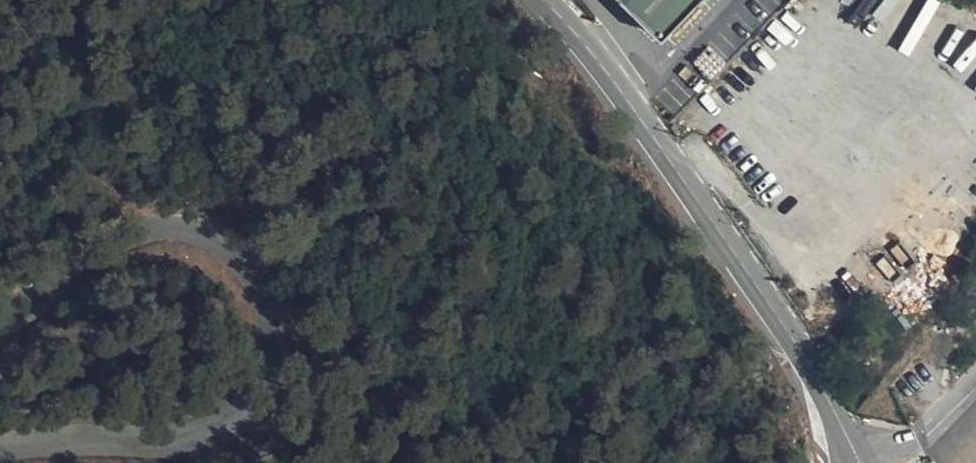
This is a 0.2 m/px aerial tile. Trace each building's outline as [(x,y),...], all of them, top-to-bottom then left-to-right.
[(666,34),(698,0),(631,0),(666,34)] [(950,27),(941,61),(975,70),(975,33),(950,27)]
